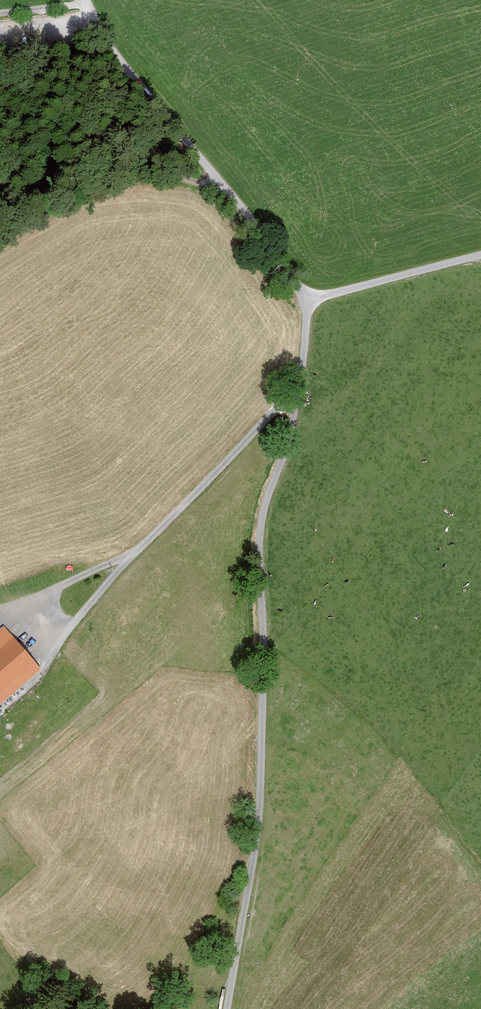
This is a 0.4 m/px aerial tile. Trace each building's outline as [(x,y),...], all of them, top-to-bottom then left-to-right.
[(0,638),(0,702),(34,673),(2,636),(0,638)]
